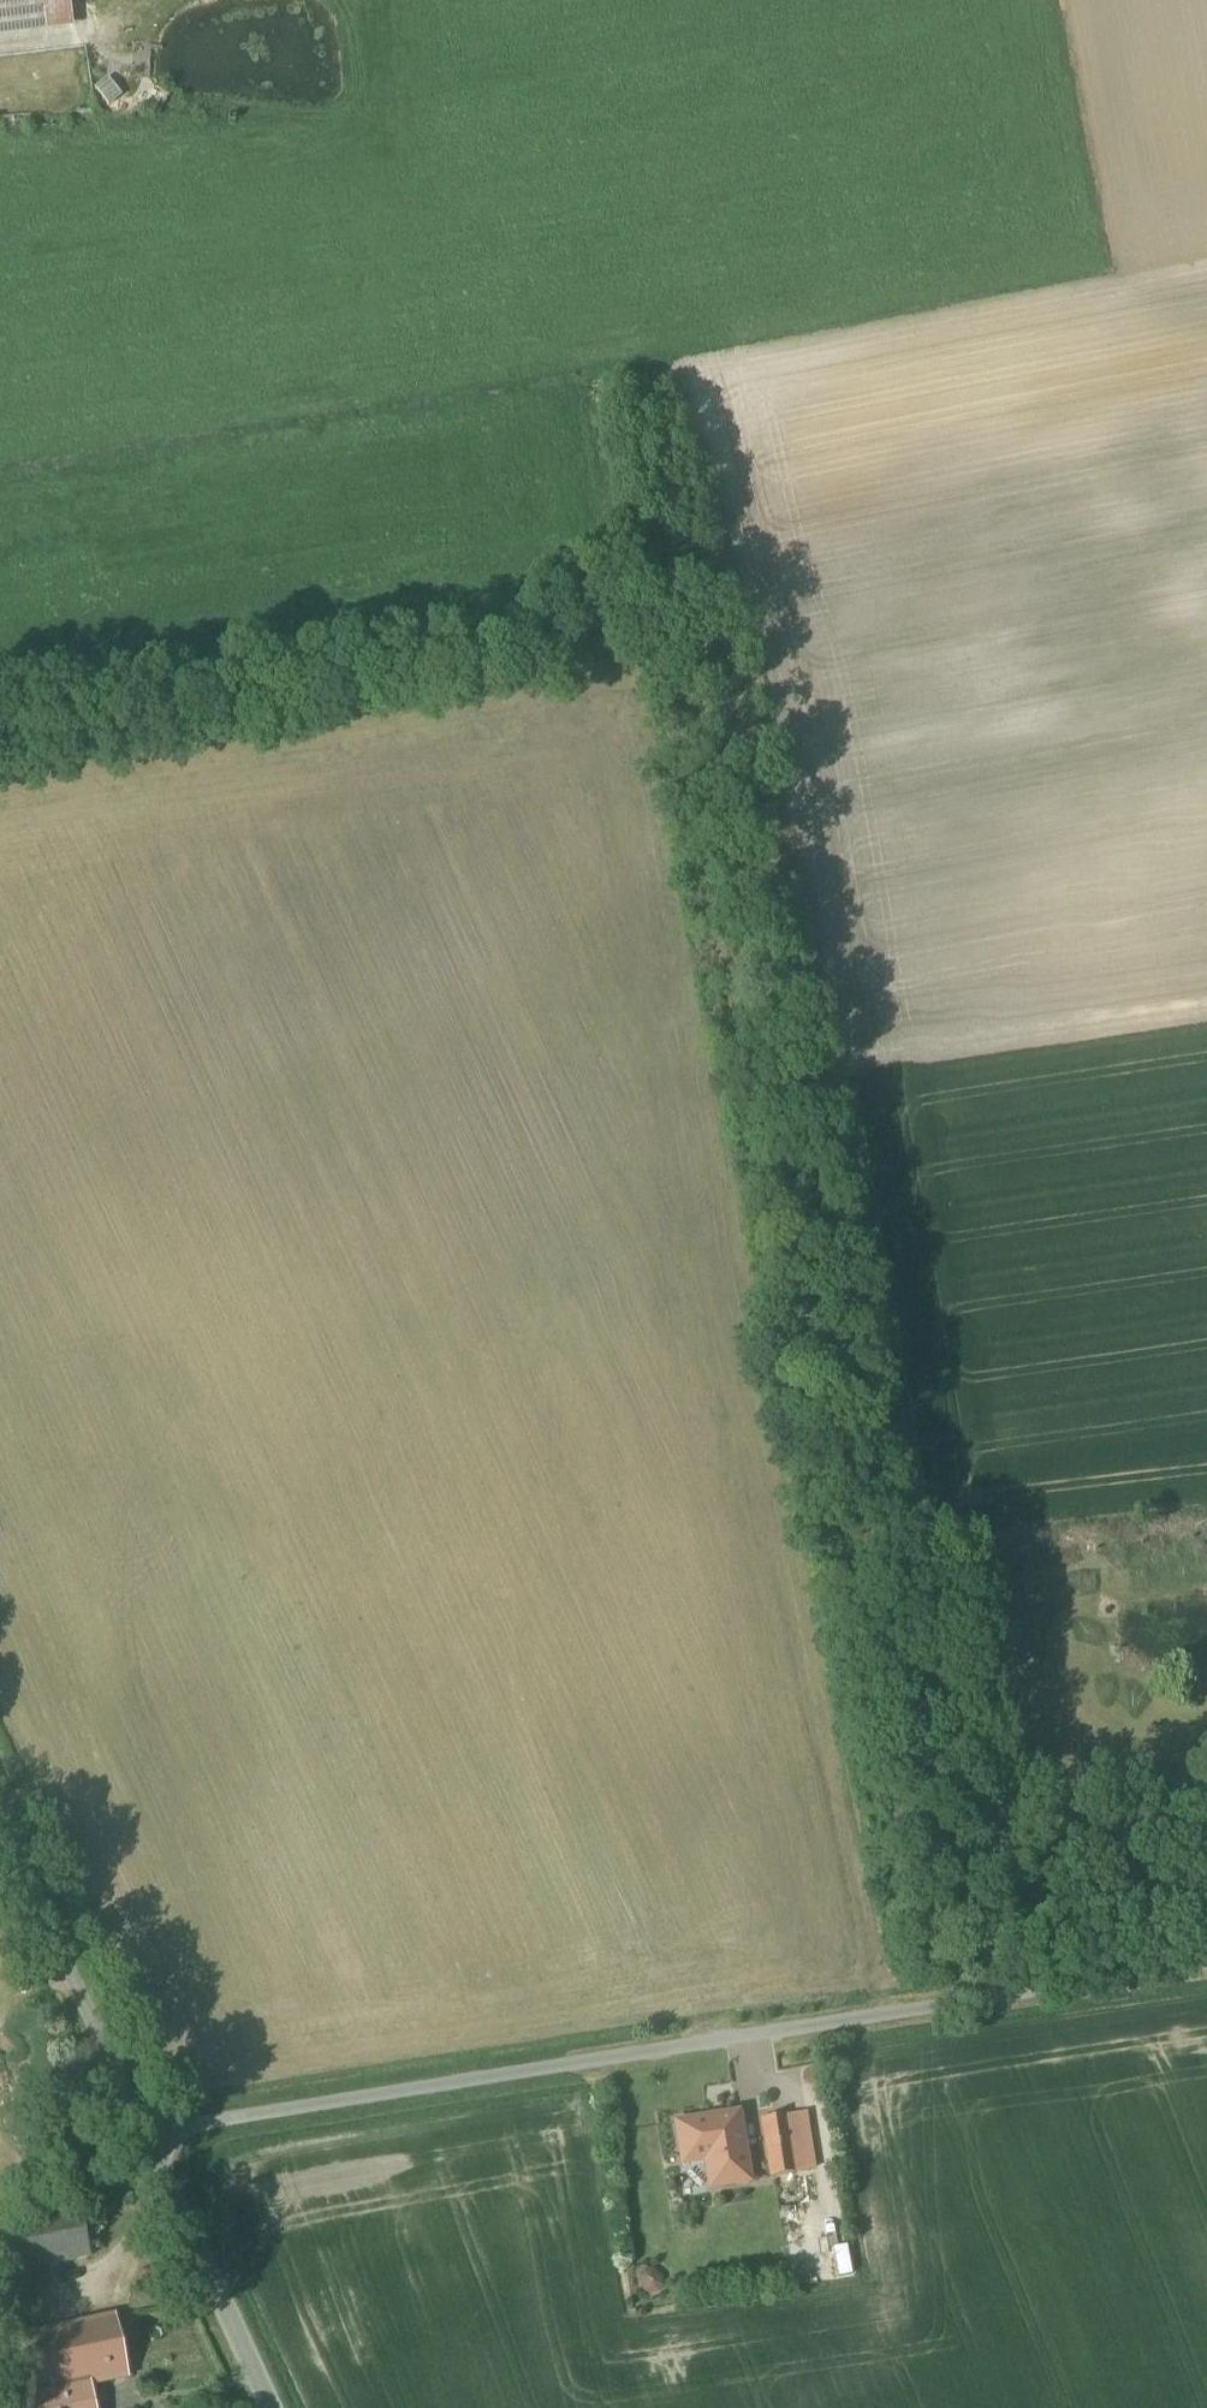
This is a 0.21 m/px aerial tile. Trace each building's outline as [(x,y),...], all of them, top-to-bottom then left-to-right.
[(72,32),(68,0),(0,0),(0,41),(72,32)] [(738,2115),(677,2125),(683,2165),(706,2161),(711,2189),(749,2182),(738,2115)] [(786,2117),(762,2120),(771,2178),(795,2174),(786,2117)] [(80,2209),(5,2225),(15,2275),(91,2258),(80,2209)] [(90,2385),(90,2386),(128,2378),(116,2319),(24,2339),(37,2396),(90,2385)] [(37,2396),(39,2407),(95,2407),(90,2386),(90,2385),(37,2396)]
